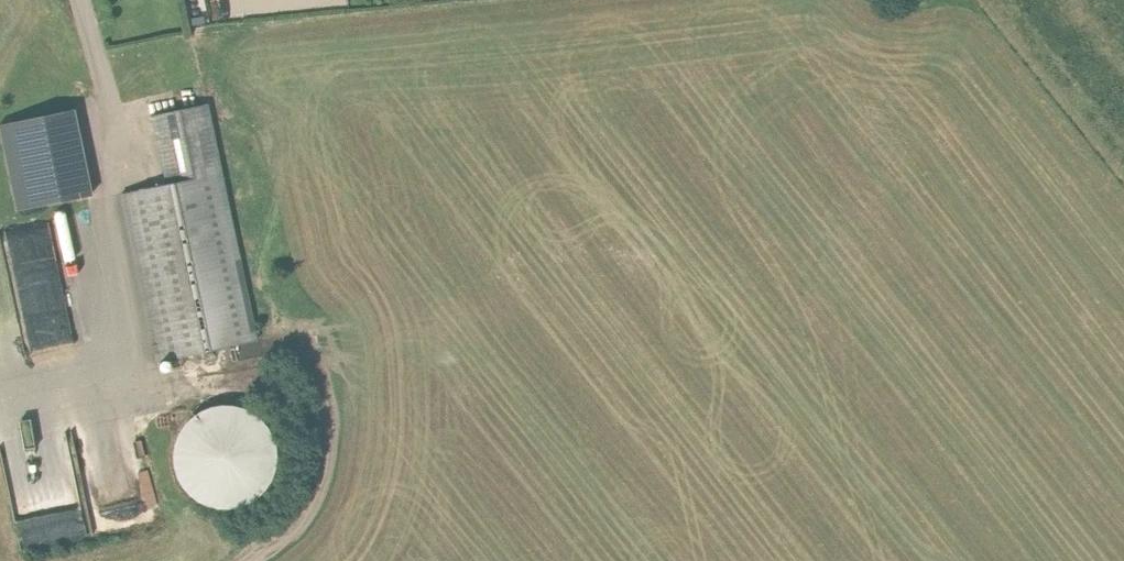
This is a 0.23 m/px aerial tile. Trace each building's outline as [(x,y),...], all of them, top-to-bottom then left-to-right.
[(18,207),(94,192),(75,100),(0,115),(0,117),(18,207)] [(255,341),(205,104),(152,115),(166,184),(121,193),(157,361),(255,341)] [(56,231),(36,231),(37,277),(58,276),(56,231)] [(244,511),(287,428),(208,388),(166,471),(244,511)]
